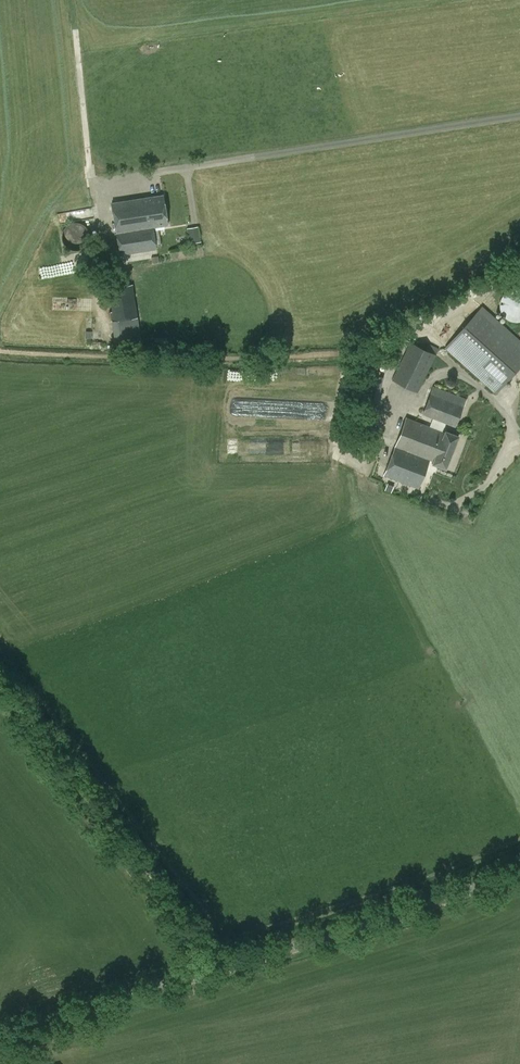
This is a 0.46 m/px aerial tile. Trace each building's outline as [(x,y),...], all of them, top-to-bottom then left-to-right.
[(112,203),(117,233),(120,254),(156,249),(153,227),(168,225),(163,195),(112,203)] [(65,246),(69,249),(73,250),(78,250),(83,249),(87,246),(89,241),(90,237),(89,232),(87,227),(83,224),(78,223),(73,223),(69,224),(65,227),(63,232),(62,236),(63,241),(65,246)] [(200,225),(188,227),(190,242),(202,240),(200,225)] [(115,343),(140,339),(137,317),(138,317),(133,284),(107,289),(110,305),(111,304),(112,311),(110,311),(112,321),(115,343)] [(516,288),(511,289),(506,291),(503,295),(500,300),(499,305),(500,311),(503,315),(507,319),(511,321),(517,322),(519,321),(519,289),(516,288)] [(519,367),(519,340),(482,305),(444,347),(496,394),(519,367)] [(418,392),(436,355),(410,342),(392,379),(418,392)] [(455,427),(466,398),(433,386),(422,414),(455,427)] [(419,488),(429,462),(446,469),(459,436),(445,430),(444,432),(406,418),(384,475),(419,488)]
